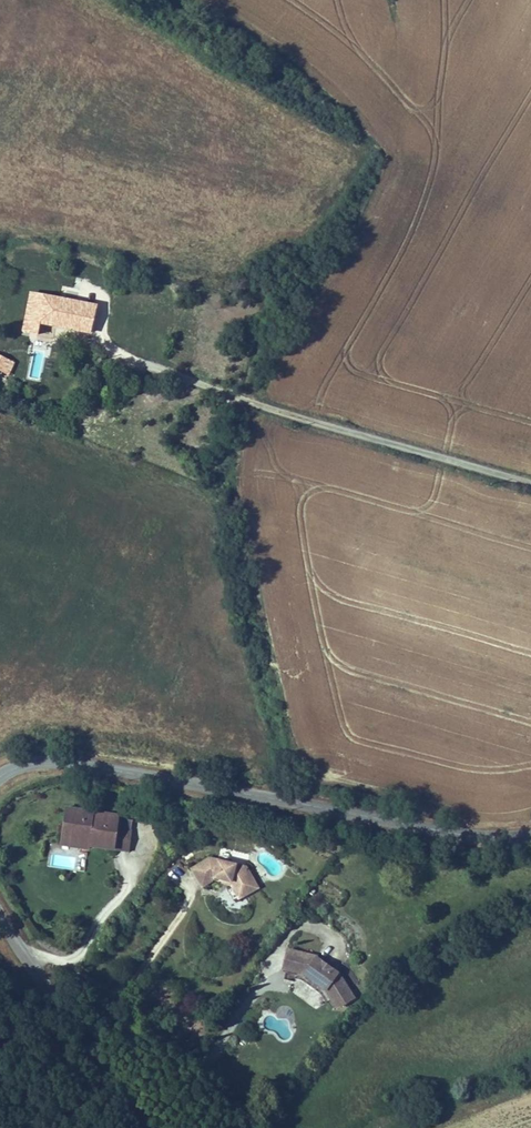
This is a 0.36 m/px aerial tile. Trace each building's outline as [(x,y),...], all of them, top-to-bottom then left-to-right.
[(40,333),(46,303),(31,300),(25,330),(40,333)] [(94,342),(100,315),(46,303),(40,333),(25,330),(23,339),(53,345),(55,334),(94,342)] [(159,310),(156,322),(168,325),(171,313),(159,310)] [(116,318),(100,315),(94,342),(111,346),(116,318)] [(2,373),(10,361),(0,354),(0,371),(2,373)] [(35,368),(11,362),(8,376),(24,380),(22,388),(30,389),(35,368)] [(127,835),(130,820),(105,815),(106,812),(80,807),(78,817),(76,817),(73,831),(82,833),(80,842),(99,846),(100,842),(107,843),(107,847),(124,851),(127,835)] [(130,820),(131,817),(106,812),(105,815),(130,820)] [(82,833),(73,831),(70,848),(98,854),(98,850),(99,846),(80,842),(82,833)] [(100,842),(99,846),(98,850),(124,855),(138,858),(142,837),(127,835),(124,851),(107,847),(107,843),(100,842)] [(275,888),(263,867),(226,858),(207,869),(219,888),(229,882),(230,876),(256,883),(263,895),(275,888)] [(263,895),(256,883),(230,876),(229,882),(237,884),(250,887),(257,899),(263,895)] [(315,955),(287,949),(283,967),(304,972),(324,984),(335,1005),(352,996),(338,969),(337,970),(315,957),(315,955)] [(332,1006),(335,1005),(324,984),(304,972),(283,967),(283,970),(292,972),(292,976),(299,978),(313,985),(319,989),(324,999),(327,997),(332,1006)]
